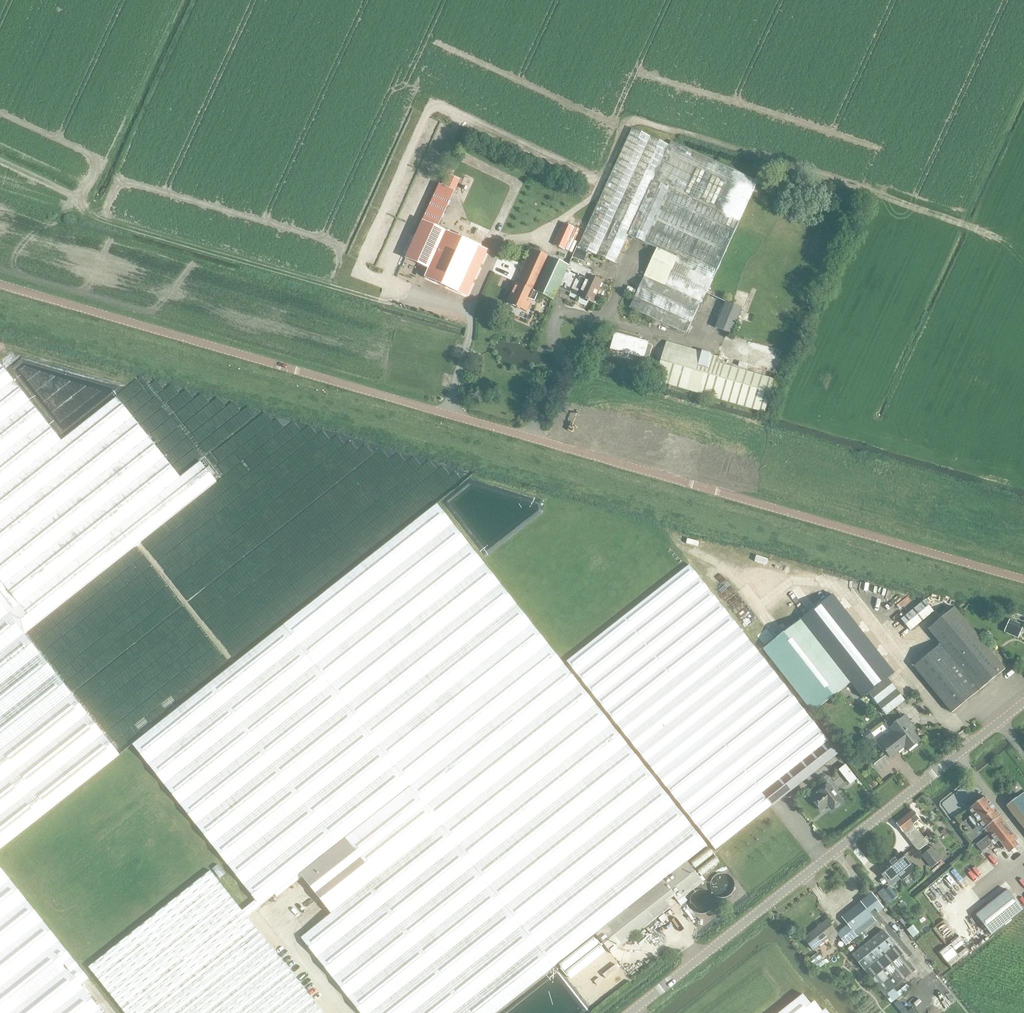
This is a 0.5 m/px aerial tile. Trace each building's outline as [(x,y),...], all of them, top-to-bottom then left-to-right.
[(713,280),(758,181),(670,141),(668,145),(632,129),(578,247),(615,264),(628,235),(656,248),(629,307),(686,333),(711,279),(713,280)] [(445,171),(440,183),(455,190),(461,178),(445,171)] [(486,250),(437,228),(454,191),(439,185),(402,267),(466,295),(486,250)] [(553,245),(565,250),(569,239),(574,227),(563,222),(553,245)] [(569,239),(565,250),(572,253),(577,242),(569,239)] [(578,247),(574,257),(583,261),(587,251),(578,247)] [(559,287),(569,265),(532,249),(517,283),(516,283),(507,303),(527,312),(532,300),(535,301),(538,293),(553,300),(558,287),(559,287)] [(569,265),(559,287),(579,296),(588,275),(590,270),(570,261),(569,265)] [(598,288),(602,281),(588,275),(579,296),(593,303),(600,288),(598,288)] [(715,328),(731,334),(741,308),(726,301),(715,328)] [(643,357),(647,342),(615,334),(611,348),(643,357)] [(718,357),(718,356),(666,341),(655,380),(764,412),(776,373),(718,357)] [(647,344),(644,355),(649,356),(652,345),(647,344)] [(24,633),(217,481),(201,461),(181,477),(117,397),(61,441),(0,363),(0,603),(24,633)] [(482,560),(437,504),(132,744),(261,906),(299,875),(320,901),(330,914),(299,938),(358,1012),(493,1012),(551,967),(594,933),(688,861),(706,846),(482,560)] [(29,631),(123,746),(231,662),(137,545),(29,631)] [(838,753),(828,741),(828,740),(689,564),(567,661),(716,850),(838,753)] [(832,594),(801,619),(763,648),(812,712),(850,682),(862,698),(873,689),(890,711),(904,700),(887,678),(893,673),(832,594)] [(925,600),(899,622),(908,633),(934,612),(925,600)] [(24,633),(0,603),(0,848),(119,754),(24,633)] [(941,644),(914,666),(952,712),(1004,669),(992,653),(998,648),(986,632),(979,638),(954,608),(929,629),(941,644)] [(1018,638),(1023,626),(1009,620),(1004,632),(1018,638)] [(920,741),(910,727),(913,725),(906,716),(890,728),(893,733),(887,737),(886,735),(878,742),(890,758),(904,747),(907,751),(920,741)] [(869,729),(862,734),(867,741),(874,735),(869,729)] [(844,766),(838,771),(847,783),(854,778),(844,766)] [(1017,781),(1011,787),(1016,794),(1023,788),(1017,781)] [(827,805),(831,810),(843,801),(829,783),(817,792),(818,793),(812,799),(820,810),(827,805)] [(1006,806),(1023,828),(1023,792),(1006,806)] [(1000,815),(985,797),(986,797),(985,796),(983,798),(983,797),(978,801),(978,802),(975,804),(970,807),(971,808),(968,809),(969,810),(972,814),(968,817),(975,826),(979,823),(984,828),(984,829),(985,828),(1000,817),(1001,816),(1000,815)] [(896,823),(911,842),(918,851),(927,843),(912,825),(920,819),(913,810),(896,823)] [(1016,837),(1000,817),(985,828),(1001,849),(1004,847),(1008,852),(1018,845),(1014,839),(1016,837)] [(988,834),(976,844),(982,851),(994,841),(988,834)] [(918,851),(911,842),(904,849),(911,857),(918,851)] [(941,859),(931,847),(922,854),(932,867),(941,859)] [(904,855),(899,859),(896,855),(887,862),(900,878),(901,879),(914,868),(904,855)] [(703,881),(688,861),(594,933),(610,954),(673,905),(670,902),(675,898),(678,902),(703,881)] [(900,878),(887,862),(878,870),(884,877),(881,879),(884,883),(887,881),(890,884),(891,884),(900,878)] [(82,984),(90,978),(0,865),(0,1012),(104,1012),(82,984)] [(259,931),(211,870),(90,967),(126,1012),(324,1012),(259,931)] [(732,885),(732,884),(732,882),(731,879),(729,876),(725,874),(721,873),(719,873),(716,873),(712,876),(711,877),(710,879),(709,881),(709,884),(709,887),(710,890),(712,892),(714,893),(716,895),(720,895),(723,895),(724,895),(728,892),(731,889),(731,887),(732,885)] [(875,891),(870,884),(862,891),(867,897),(875,891)] [(890,886),(885,889),(884,887),(878,892),(888,904),(898,895),(890,886)] [(709,901),(709,897),(707,895),(706,893),(703,891),(701,890),(698,890),(696,890),(694,891),(692,892),(691,893),(688,897),(688,901),(689,904),(689,906),(691,908),(694,910),(698,911),(702,911),(704,910),(706,909),(707,907),(708,905),(709,903),(709,901)] [(1007,890),(975,915),(991,935),(1023,910),(1007,890)] [(805,938),(811,945),(814,949),(829,937),(832,940),(839,934),(847,944),(876,920),(873,916),(883,907),(872,893),(842,917),(848,924),(838,933),(827,920),(805,938)] [(913,925),(907,930),(913,938),(920,933),(913,925)] [(915,970),(883,930),(852,955),(884,995),(915,970)] [(950,945),(940,952),(947,962),(957,955),(950,945)] [(818,952),(809,960),(817,970),(826,962),(818,952)]
